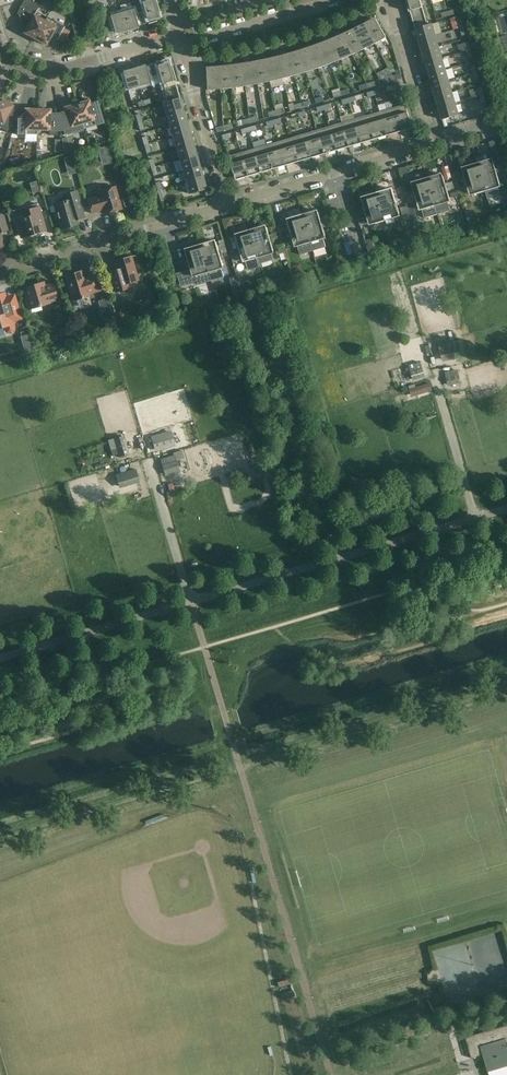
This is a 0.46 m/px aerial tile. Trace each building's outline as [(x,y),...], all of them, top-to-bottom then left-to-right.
[(47,17),(36,11),(41,2),(41,0),(26,0),(23,1),(17,13),(21,21),(21,22),(22,23),(22,22),(28,25),(24,32),(23,32),(23,33),(35,39),(47,17)] [(144,11),(158,7),(156,0),(141,0),(144,11)] [(428,25),(420,0),(413,0),(406,2),(409,12),(410,12),(415,29),(428,25)] [(61,17),(69,15),(66,3),(57,6),(61,17)] [(144,11),(135,14),(134,14),(138,26),(147,23),(148,24),(156,22),(156,20),(160,19),(158,12),(159,11),(158,7),(144,11)] [(134,14),(135,14),(133,9),(121,12),(126,29),(138,26),(134,14)] [(126,29),(121,12),(110,16),(115,33),(126,29)] [(448,21),(450,29),(457,27),(454,15),(440,18),(442,23),(448,21)] [(47,17),(35,39),(46,45),(47,45),(46,45),(50,37),(56,40),(55,41),(56,41),(65,26),(64,25),(64,26),(47,17)] [(365,25),(375,43),(386,37),(376,19),(365,25)] [(428,25),(415,29),(419,40),(436,35),(432,23),(428,25)] [(364,49),(375,43),(365,25),(355,30),(364,49)] [(353,54),(364,49),(355,30),(344,35),(348,45),(353,54)] [(353,54),(348,45),(344,35),(333,40),(341,59),(353,54)] [(436,35),(419,40),(422,51),(439,46),(436,35)] [(498,37),(500,45),(503,54),(506,53),(506,35),(498,37)] [(322,44),(323,45),(330,64),(341,59),(333,40),(322,44)] [(318,68),(330,64),(323,45),(322,44),(311,48),(318,68)] [(439,46),(422,51),(425,63),(442,58),(439,46)] [(300,52),(306,72),(318,68),(311,48),(300,52)] [(294,75),(306,72),(300,52),(289,55),(294,75)] [(289,55),(277,58),(282,79),(294,75),(289,55)] [(270,81),(282,79),(277,58),(266,61),(270,81)] [(442,58),(425,63),(429,74),(446,69),(442,58)] [(149,78),(159,75),(173,71),(171,67),(170,67),(168,59),(164,61),(164,59),(155,62),(155,63),(145,66),(149,78)] [(258,84),(270,81),(266,61),(254,63),(258,84)] [(254,63),(243,65),(246,86),(258,84),(254,63)] [(233,87),(246,86),(243,65),(231,67),(233,87)] [(134,69),(139,87),(151,83),(149,78),(145,66),(134,69)] [(221,89),(233,87),(231,67),(219,68),(221,89)] [(221,89),(219,68),(207,69),(208,90),(221,89)] [(134,69),(122,73),(128,90),(139,87),(134,69)] [(446,69),(429,74),(432,85),(449,80),(446,69)] [(159,75),(167,101),(167,102),(179,98),(174,81),(175,81),(173,71),(159,75)] [(449,80),(432,85),(435,97),(452,92),(449,80)] [(452,92),(435,97),(439,108),(456,103),(452,92)] [(167,102),(167,101),(163,103),(166,114),(183,109),(179,98),(167,102)] [(0,102),(0,128),(6,131),(6,132),(7,132),(15,116),(16,114),(13,109),(12,108),(12,106),(13,107),(13,106),(2,100),(0,102)] [(103,123),(98,106),(97,106),(97,107),(91,109),(89,101),(89,100),(76,104),(82,124),(94,120),(95,125),(102,123),(102,124),(103,123)] [(456,103),(439,108),(442,120),(459,115),(456,103)] [(71,127),(82,124),(76,104),(64,108),(65,112),(58,114),(60,130),(63,130),(65,135),(65,134),(72,132),(71,127)] [(412,128),(405,104),(392,108),(399,132),(412,128)] [(399,132),(392,108),(380,112),(387,135),(399,132)] [(37,135),(37,130),(37,109),(24,109),(24,110),(25,110),(24,118),(18,118),(18,117),(17,117),(17,135),(18,135),(18,134),(37,135)] [(58,114),(50,114),(50,110),(51,110),(37,109),(37,130),(49,130),(49,135),(56,135),(56,136),(57,136),(57,130),(60,130),(58,114)] [(183,109),(166,114),(169,126),(186,121),(183,109)] [(367,115),(374,139),(387,135),(380,112),(367,115)] [(355,119),(362,143),(374,139),(367,115),(355,119)] [(362,143),(355,119),(342,123),(349,147),(362,143)] [(186,121),(169,126),(172,137),(189,132),(186,121)] [(337,150),(349,147),(342,123),(329,126),(337,150)] [(337,150),(329,126),(317,130),(324,154),(337,150)] [(304,134),(311,158),(324,154),(317,130),(304,134)] [(189,132),(172,137),(176,148),(193,143),(189,132)] [(304,134),(303,134),(292,137),(299,161),(311,158),(304,134)] [(286,165),(299,161),(292,137),(279,141),(286,165)] [(494,140),(489,142),(493,156),(499,154),(494,140)] [(286,165),(279,141),(267,145),(274,169),(286,165)] [(193,143),(176,148),(179,160),(196,155),(193,143)] [(274,169),(267,145),(254,149),(261,172),(274,169)] [(241,152),(249,176),(261,172),(254,149),(241,152)] [(229,156),(236,180),(249,176),(241,152),(229,156)] [(477,162),(481,177),(499,171),(498,168),(495,168),(493,160),(490,159),(488,159),(486,154),(476,157),(475,157),(477,162)] [(196,155),(179,160),(182,171),(199,166),(196,155)] [(71,156),(63,158),(68,175),(76,173),(71,156)] [(9,169),(15,167),(13,161),(7,163),(9,169)] [(463,182),(481,177),(477,162),(464,166),(462,169),(464,178),(462,178),(463,182)] [(199,166),(182,171),(186,182),(203,177),(199,166)] [(448,166),(442,168),(445,179),(451,177),(448,166)] [(499,171),(481,177),(485,191),(498,187),(500,184),(498,176),(500,175),(499,171)] [(431,191),(448,186),(447,183),(445,183),(443,175),(440,173),(427,177),(431,191)] [(203,177),(186,182),(189,194),(206,189),(203,177)] [(413,197),(431,191),(427,177),(414,181),(412,184),(414,192),(412,193),(413,197)] [(472,195),(485,191),(481,177),(463,182),(464,186),(467,185),(469,193),(472,195)] [(103,209),(104,214),(121,209),(115,186),(98,191),(99,196),(87,199),(91,213),(99,211),(99,210),(103,209)] [(449,190),(448,186),(431,191),(435,206),(437,214),(450,210),(448,202),(450,199),(447,191),(449,190)] [(381,206),(398,201),(397,197),(395,198),(393,190),(389,188),(376,192),(381,206)] [(76,219),(84,217),(77,191),(63,195),(65,201),(54,205),(56,212),(55,214),(56,219),(58,220),(61,229),(78,224),(76,219)] [(435,206),(431,191),(413,197),(414,200),(416,200),(419,208),(422,210),(424,218),(437,214),(435,206)] [(381,206),(376,192),(363,196),(362,199),(364,207),(362,208),(363,212),(381,206)] [(381,206),(385,221),(398,217),(400,213),(397,205),(399,205),(398,201),(381,206)] [(39,206),(23,211),(22,209),(11,212),(14,221),(16,221),(21,239),(46,231),(39,206)] [(381,206),(363,212),(364,215),(366,215),(368,223),(372,224),(385,221),(381,206)] [(408,207),(411,219),(413,218),(413,219),(417,218),(413,206),(408,207)] [(473,216),(471,209),(464,211),(466,218),(473,216)] [(302,214),(306,228),(324,223),(323,219),(321,220),(318,212),(315,210),(302,214)] [(289,233),(303,229),(306,228),(302,214),(289,218),(287,221),(290,229),(287,230),(289,233)] [(231,219),(224,221),(226,227),(232,225),(231,219)] [(306,228),(310,242),(313,251),(326,247),(323,239),(325,235),(323,227),(325,227),(324,223),(306,228)] [(255,243),(272,238),(271,235),(269,235),(267,227),(263,225),(250,229),(255,243)] [(289,233),(290,237),(292,236),(294,245),(297,246),(300,254),(313,251),(310,242),(306,228),(303,229),(289,233)] [(255,243),(250,229),(237,233),(236,236),(238,244),(236,245),(237,249),(255,243)] [(348,230),(340,231),(341,240),(349,239),(348,230)] [(255,243),(259,258),(260,264),(262,263),(273,260),(272,254),(273,251),(271,243),(273,242),(272,238),(255,243)] [(221,249),(219,250),(216,242),(213,240),(200,244),(204,258),(222,253),(221,249)] [(260,264),(259,258),(255,243),(237,249),(238,252),(240,252),(241,255),(231,257),(233,262),(242,260),(246,261),(248,270),(263,266),(262,263),(260,264)] [(186,260),(187,263),(204,258),(200,244),(187,248),(185,251),(188,259),(186,260)] [(204,258),(208,272),(211,281),(224,277),(221,269),(223,265),(221,257),(223,257),(222,253),(204,258)] [(117,270),(110,272),(109,272),(115,292),(129,288),(127,283),(138,280),(131,256),(114,261),(117,270)] [(192,275),(196,276),(198,285),(211,281),(208,272),(204,258),(187,263),(188,267),(190,266),(191,269),(181,272),(183,277),(192,275)] [(84,280),(82,271),(65,276),(73,301),(73,300),(73,299),(80,297),(81,298),(89,296),(88,293),(100,290),(95,275),(88,277),(88,278),(84,280)] [(49,302),(57,299),(52,284),(39,288),(37,284),(23,288),(26,298),(25,298),(28,309),(49,303),(49,302)] [(20,319),(15,301),(6,303),(6,302),(4,301),(2,301),(1,295),(0,295),(0,327),(2,326),(4,330),(6,333),(11,334),(14,331),(15,326),(14,323),(12,324),(12,321),(20,319)] [(116,317),(122,321),(127,314),(121,310),(116,317)] [(61,333),(60,334),(60,336),(61,337),(62,338),(62,339),(64,340),(65,340),(66,341),(67,341),(69,340),(70,340),(71,339),(72,338),(73,337),(73,336),(73,334),(73,333),(73,332),(72,330),(71,329),(70,329),(69,328),(67,328),(66,328),(65,328),(64,329),(62,329),(62,330),(61,332),(61,333)] [(443,359),(456,356),(454,347),(452,340),(439,343),(440,350),(441,350),(443,359)] [(411,372),(413,379),(425,376),(422,369),(420,362),(409,365),(411,372)] [(449,384),(460,382),(457,370),(446,373),(449,384)] [(430,382),(415,386),(415,384),(409,386),(411,394),(430,389),(432,388),(430,382)] [(152,439),(154,449),(174,443),(171,433),(152,439)] [(114,438),(119,457),(129,454),(127,449),(125,450),(121,436),(114,438)] [(176,460),(162,465),(164,473),(179,469),(176,460)] [(119,486),(139,480),(135,469),(116,475),(119,486)] [(292,983),(290,978),(278,982),(279,987),(292,983)] [(285,999),(296,996),(294,990),(283,994),(285,999)] [(506,1064),(506,1025),(465,1037),(471,1058),(483,1055),(487,1070),(506,1064)]
